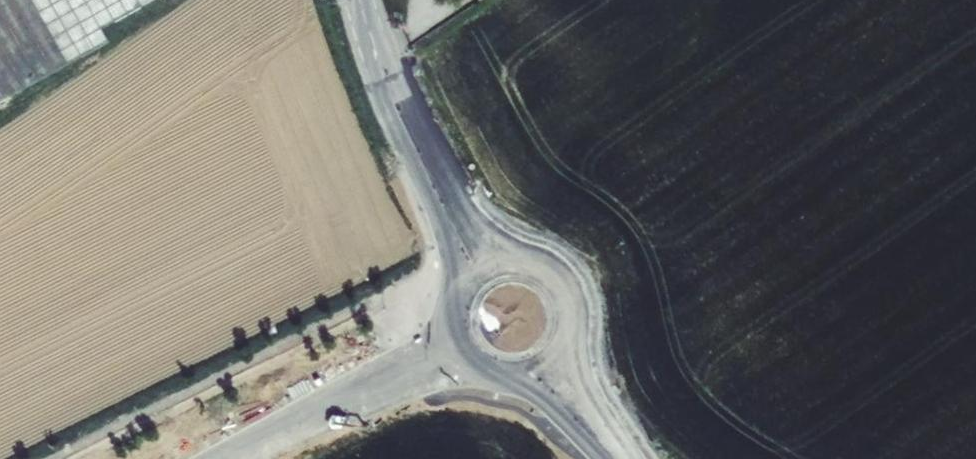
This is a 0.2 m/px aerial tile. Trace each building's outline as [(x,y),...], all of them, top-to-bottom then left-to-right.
[(108,41),(100,28),(148,0),(0,0),(0,104),(108,41)]
